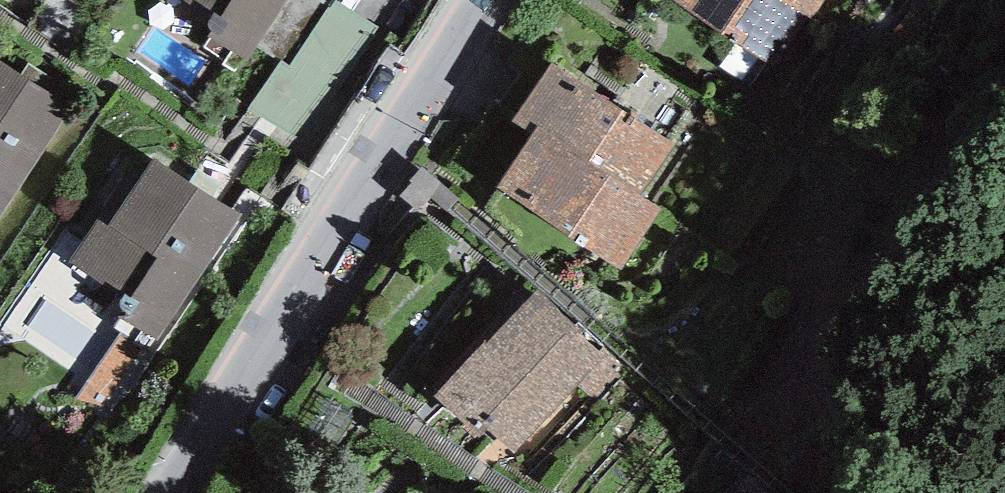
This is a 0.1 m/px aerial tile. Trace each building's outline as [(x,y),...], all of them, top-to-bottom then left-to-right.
[(212,15),(201,31),(205,33),(248,61),(259,46),(288,0),(189,0),(212,15)] [(335,0),(332,0),(329,4),(290,66),(281,60),(248,110),(313,152),(390,36),(335,0)] [(322,0),(288,0),(259,46),(281,60),(290,66),(329,4),(322,0)] [(800,15),(778,0),(672,0),(690,13),(766,65),(800,15)] [(800,15),(810,22),(825,0),(778,0),(800,15)] [(0,62),(0,216),(78,94),(30,63),(21,76),(0,62)] [(514,120),(533,133),(537,127),(640,196),(675,145),(553,63),(514,120)] [(640,196),(537,127),(533,133),(497,188),(620,268),(659,208),(640,196)] [(240,214),(153,158),(108,227),(97,220),(70,261),(131,297),(119,317),(157,342),(240,214)] [(599,351),(537,290),(432,397),(477,441),(489,429),(514,453),(579,388),(593,402),(627,369),(604,346),(599,351)] [(750,484),(743,492),(761,492),(750,484)]
